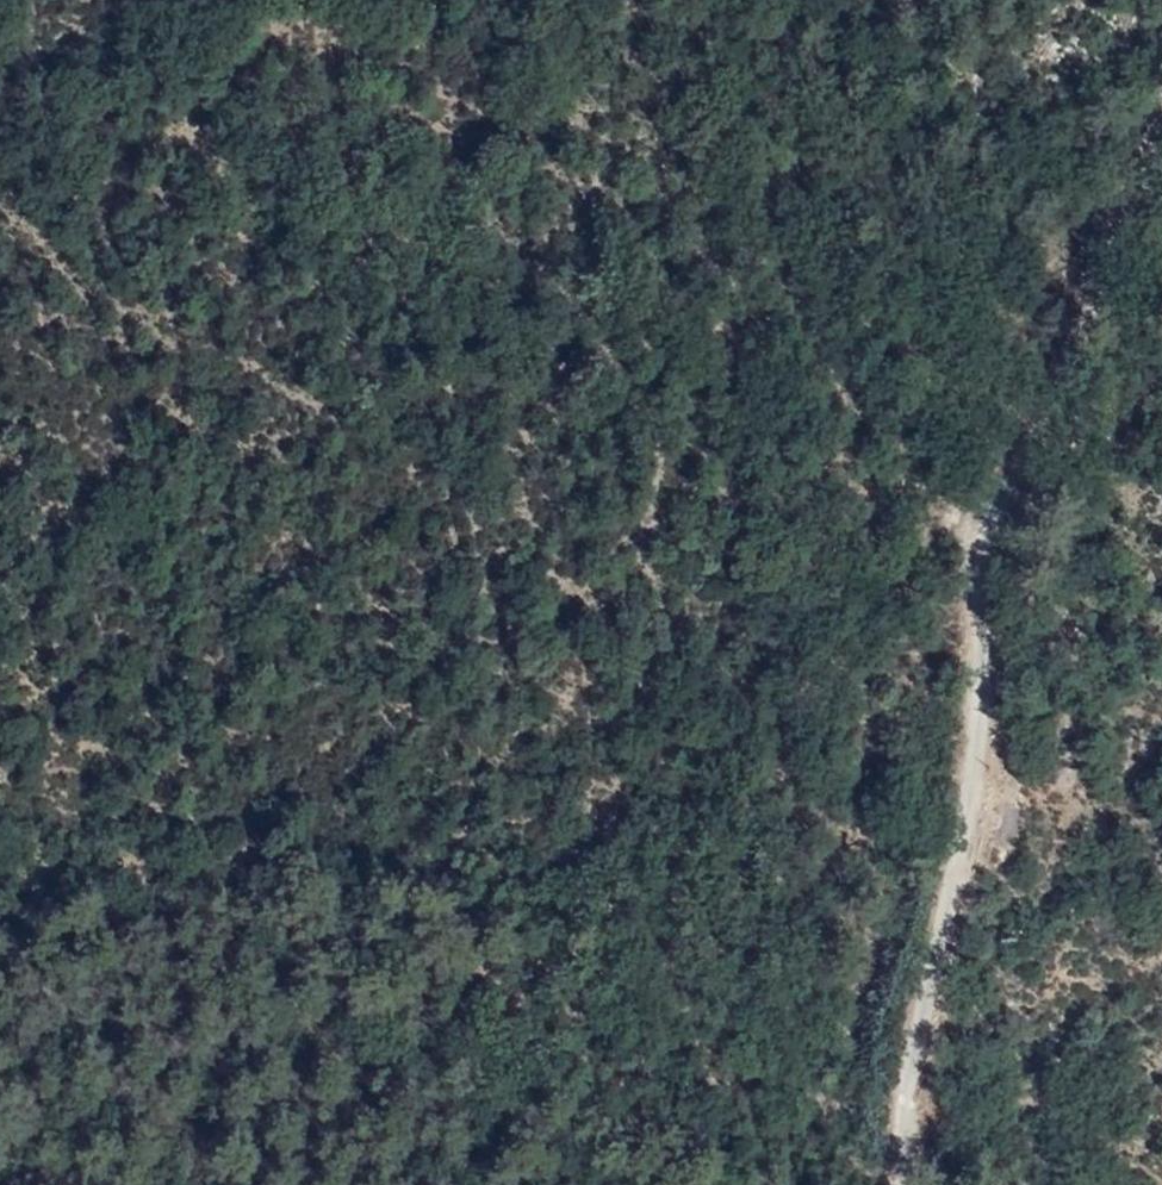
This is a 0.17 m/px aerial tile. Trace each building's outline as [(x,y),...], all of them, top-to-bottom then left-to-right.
[(1086,811),(1103,812),(1103,800),(1087,799),(1086,811)]
